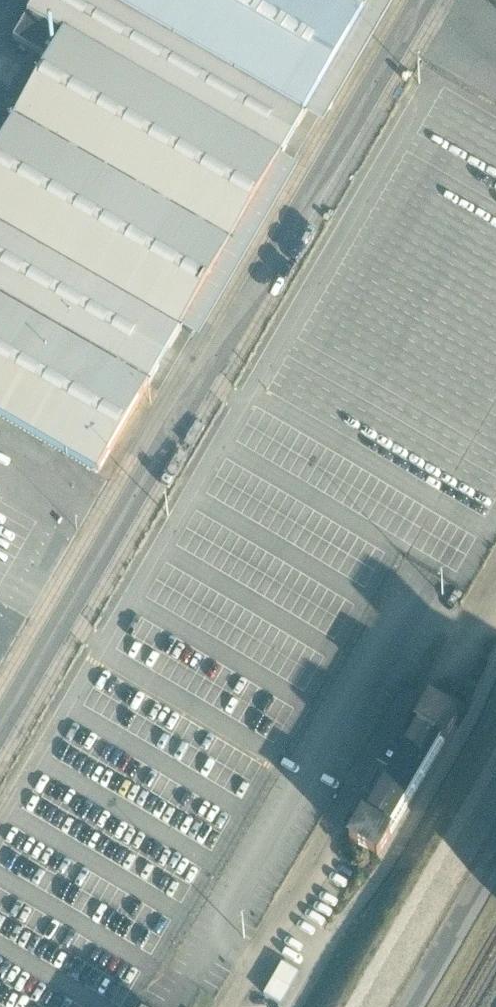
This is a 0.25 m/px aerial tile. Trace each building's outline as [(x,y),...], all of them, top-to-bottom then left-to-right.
[(96,483),(181,336),(283,166),(379,0),(38,0),(12,46),(50,66),(0,150),(0,427),(96,483)] [(481,15),(495,23),(495,0),(489,0),(481,15)] [(31,467),(21,488),(72,513),(83,492),(31,467)] [(383,864),(464,719),(435,703),(402,762),(393,758),(382,775),(392,780),(353,848),(383,864)] [(282,1003),(302,972),(285,962),(266,993),(282,1003)]
